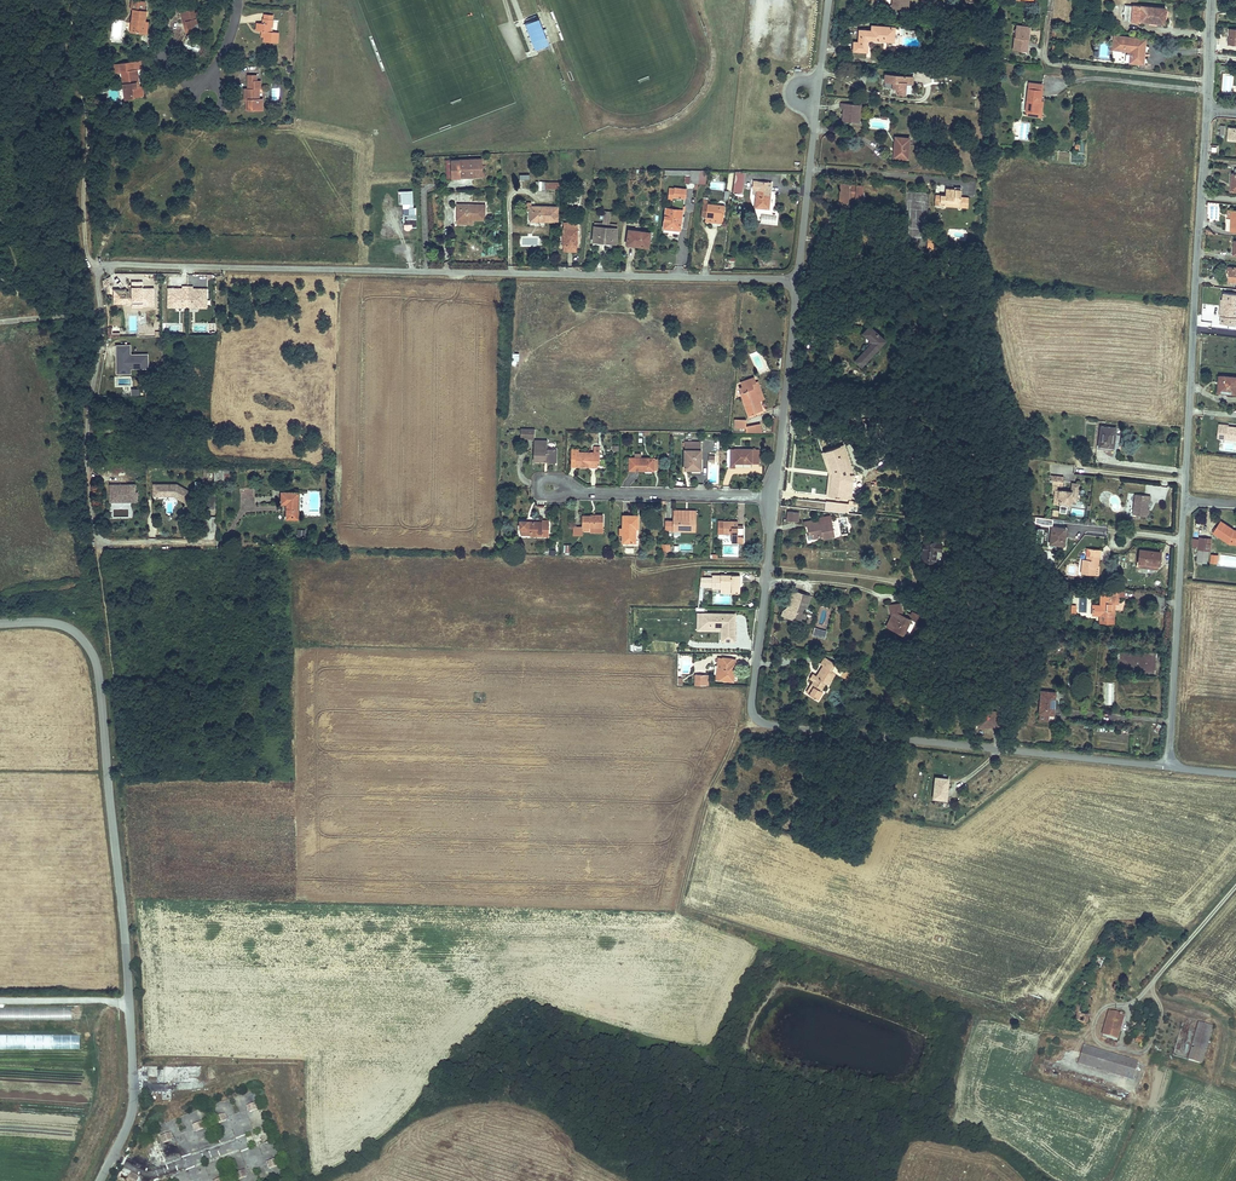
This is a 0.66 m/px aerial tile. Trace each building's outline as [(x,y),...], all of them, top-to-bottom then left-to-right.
[(1126,21),(1134,22),(1135,6),(1127,5),(1126,21)] [(1135,6),(1134,22),(1142,22),(1142,21),(1166,23),(1167,8),(1135,6)] [(125,32),(139,33),(140,25),(139,25),(139,20),(141,20),(142,11),(128,9),(125,32)] [(174,14),(175,19),(177,19),(178,24),(179,24),(182,35),(189,33),(195,32),(192,20),(190,11),(174,14)] [(539,17),(525,23),(535,49),(547,44),(549,44),(539,17)] [(251,29),(250,36),(253,37),(256,37),(255,42),(254,47),(268,49),(269,39),(263,38),(265,25),(255,24),(254,29),(251,29)] [(873,26),(872,39),(892,40),(893,27),(873,26)] [(1015,29),(1012,51),(1025,52),(1026,41),(1024,40),(1026,30),(1015,29)] [(1115,44),(1114,51),(1130,52),(1129,63),(1144,65),(1145,45),(1131,44),(1131,38),(1115,37),(1115,44)] [(114,67),(115,74),(119,74),(119,84),(116,84),(116,90),(122,89),(123,97),(129,96),(134,95),(133,84),(132,71),(128,71),(128,65),(114,67)] [(887,74),(886,86),(898,87),(897,93),(905,94),(906,83),(910,83),(910,76),(887,74)] [(1235,84),(1234,74),(1223,75),(1225,91),(1232,91),(1231,84),(1235,84)] [(136,84),(133,84),(134,95),(129,96),(129,99),(138,98),(136,84)] [(234,106),(236,106),(239,106),(238,116),(252,116),(252,104),(249,104),(249,95),(250,95),(251,86),(246,86),(238,86),(238,94),(235,94),(234,106)] [(1040,104),(1041,87),(1027,86),(1025,113),(1037,114),(1038,104),(1040,104)] [(862,104),(842,102),(841,108),(844,108),(843,113),(845,113),(845,114),(843,114),(842,120),(860,122),(862,104)] [(1040,118),(1041,104),(1040,104),(1038,104),(1037,114),(1025,113),(1025,117),(1040,118)] [(1015,121),(1014,139),(1028,140),(1029,122),(1015,121)] [(896,139),(895,158),(908,159),(909,140),(896,139)] [(482,159),(445,161),(447,181),(483,179),(482,163),(482,159)] [(700,171),(665,171),(665,176),(691,176),(690,183),(698,184),(700,171)] [(735,172),(733,186),(741,186),(742,172),(735,172)] [(752,183),(752,191),(756,191),(755,209),(768,210),(770,193),(769,193),(769,189),(770,189),(771,184),(752,183)] [(851,183),(842,183),(841,201),(850,201),(850,198),(851,193),(857,193),(856,198),(864,198),(865,184),(857,183),(857,187),(851,186),(851,183)] [(666,210),(664,229),(681,230),(684,199),(685,199),(686,190),(674,189),(673,198),(676,198),(676,202),(673,202),(672,206),(675,206),(675,210),(666,210)] [(414,207),(413,204),(413,191),(398,192),(399,205),(403,205),(403,208),(403,228),(404,228),(405,230),(407,231),(409,231),(412,229),(412,227),(417,227),(416,207),(414,207)] [(936,207),(947,208),(947,204),(963,204),(963,198),(964,192),(957,192),(947,191),(947,198),(937,197),(936,207)] [(458,205),(457,221),(486,222),(486,206),(458,205)] [(706,223),(719,224),(719,220),(724,220),(725,207),(703,206),(702,218),(706,219),(706,223)] [(532,210),(531,224),(559,225),(559,212),(532,210)] [(605,210),(603,219),(610,220),(612,211),(605,210)] [(777,225),(778,216),(761,215),(761,224),(777,225)] [(596,229),(594,243),(611,245),(617,246),(618,231),(596,229)] [(629,231),(628,247),(639,249),(639,246),(650,248),(650,234),(629,231)] [(563,250),(564,249),(577,250),(578,250),(579,233),(578,233),(565,232),(564,232),(563,250)] [(1228,273),(1230,273),(1229,281),(1235,282),(1235,268),(1228,267),(1228,273)] [(113,296),(113,303),(132,302),(132,298),(143,298),(143,302),(148,302),(148,305),(154,305),(154,287),(143,287),(142,281),(131,281),(131,285),(132,292),(126,293),(126,296),(113,296)] [(179,287),(167,287),(168,306),(206,305),(206,286),(194,286),(194,288),(192,288),(192,284),(181,284),(181,288),(179,288),(179,287)] [(126,288),(113,288),(113,296),(126,296),(126,293),(126,290),(126,288)] [(1224,293),(1223,300),(1222,299),(1220,316),(1222,316),(1221,323),(1235,325),(1235,294),(1224,293)] [(873,342),(855,362),(862,367),(885,340),(868,326),(862,333),(873,342)] [(131,345),(116,346),(116,375),(131,375),(131,369),(148,369),(148,354),(131,355),(131,345)] [(1220,376),(1220,383),(1221,383),(1220,391),(1228,392),(1228,393),(1235,394),(1235,377),(1220,376)] [(751,386),(754,385),(752,380),(739,384),(741,388),(737,390),(746,416),(759,411),(757,404),(751,386)] [(756,384),(754,385),(751,386),(757,404),(763,402),(756,384)] [(744,420),(732,420),(732,428),(744,428),(744,420)] [(1217,424),(1216,433),(1225,434),(1225,438),(1235,440),(1235,441),(1235,427),(1226,426),(1226,425),(1217,424)] [(745,428),(746,434),(760,434),(758,426),(745,428)] [(1102,427),(1100,448),(1114,449),(1116,429),(1102,427)] [(521,428),(521,438),(534,438),(535,428),(521,428)] [(535,459),(537,459),(547,460),(547,462),(557,462),(557,448),(546,448),(546,440),(535,440),(535,459)] [(686,442),(685,471),(691,471),(691,468),(700,468),(700,443),(686,442)] [(843,446),(840,448),(847,469),(851,468),(843,446)] [(572,451),(571,465),(577,466),(577,467),(590,468),(590,465),(599,465),(599,447),(593,447),(593,453),(578,453),(579,451),(572,451)] [(839,497),(845,498),(847,481),(853,475),(851,468),(847,469),(840,448),(825,453),(833,474),(830,496),(836,497),(835,499),(839,499),(839,497)] [(729,451),(728,464),(756,465),(764,465),(764,452),(729,451)] [(825,453),(823,454),(830,474),(827,496),(830,496),(833,474),(825,453)] [(642,459),(635,459),(635,471),(657,472),(657,460),(642,459)] [(214,469),(214,480),(224,480),(224,469),(214,469)] [(847,481),(845,498),(850,499),(853,478),(853,475),(847,481)] [(1064,477),(1052,476),(1053,485),(1058,486),(1063,487),(1064,477)] [(111,484),(110,501),(133,502),(134,494),(136,494),(136,493),(136,485),(128,485),(128,487),(121,487),(121,484),(111,484)] [(1058,486),(1053,485),(1053,490),(1056,491),(1055,504),(1071,506),(1071,501),(1077,502),(1079,484),(1075,485),(1075,489),(1073,489),(1072,492),(1058,491),(1058,486)] [(154,485),(154,497),(163,498),(163,495),(174,495),(174,498),(185,505),(191,495),(178,486),(154,485)] [(282,493),(281,505),(287,505),(287,519),(297,519),(298,493),(282,493)] [(1142,516),(1148,516),(1148,509),(1149,501),(1151,501),(1152,496),(1136,495),(1134,515),(1142,516)] [(849,511),(850,504),(798,500),(797,507),(849,511)] [(799,513),(788,512),(787,521),(798,523),(799,513)] [(688,517),(675,516),(675,531),(695,531),(696,514),(689,514),(688,517)] [(583,531),(591,531),(591,526),(603,526),(603,515),(593,515),(593,517),(584,517),(584,527),(574,527),(574,535),(583,535),(583,531)] [(205,530),(216,530),(216,517),(206,516),(205,530)] [(620,528),(620,536),(624,536),(624,542),(636,542),(636,527),(638,527),(639,517),(624,517),(624,528),(620,528)] [(830,520),(816,523),(815,519),(802,521),(803,526),(806,525),(808,534),(810,533),(811,537),(820,535),(821,539),(834,537),(830,520)] [(1214,533),(1223,538),(1229,542),(1235,543),(1235,532),(1234,532),(1235,529),(1221,521),(1214,533)] [(530,538),(538,537),(538,535),(549,535),(549,522),(542,522),(542,523),(532,523),(532,525),(527,525),(527,522),(519,522),(519,529),(520,530),(520,536),(530,536),(530,538)] [(724,522),(723,535),(731,535),(731,542),(742,543),(742,529),(737,529),(732,528),(732,522),(724,522)] [(1053,527),(1051,544),(1064,545),(1066,528),(1053,527)] [(1200,537),(1199,548),(1211,550),(1211,544),(1207,543),(1208,538),(1200,537)] [(922,541),(920,559),(934,560),(935,550),(939,550),(940,542),(922,541)] [(1142,552),(1141,564),(1160,566),(1161,553),(1142,552)] [(1218,563),(1218,554),(1210,554),(1210,563),(1218,563)] [(1099,556),(1087,555),(1087,560),(1084,560),(1083,574),(1095,575),(1096,564),(1099,564),(1099,556)] [(1227,556),(1227,564),(1235,564),(1235,556),(1227,556)] [(699,576),(699,586),(712,586),(712,587),(722,587),(732,587),(732,592),(739,592),(740,575),(721,574),(721,575),(712,575),(711,576),(699,576)] [(1105,591),(1104,614),(1115,616),(1115,603),(1118,603),(1121,603),(1122,592),(1105,591)] [(796,592),(795,594),(794,599),(806,602),(808,595),(796,592)] [(784,612),(782,617),(795,620),(800,615),(802,608),(804,608),(806,602),(794,599),(795,594),(789,593),(784,612)] [(888,600),(889,610),(893,610),(898,612),(898,613),(900,614),(901,601),(888,600)] [(1115,616),(1104,614),(1103,622),(1116,623),(1118,603),(1115,603),(1115,616)] [(800,615),(795,620),(801,622),(805,618),(803,611),(804,608),(802,608),(800,615)] [(895,618),(890,628),(902,634),(909,619),(904,616),(900,614),(898,613),(898,612),(893,610),(889,610),(890,616),(895,618)] [(905,612),(904,616),(909,619),(916,622),(919,616),(911,612),(910,614),(905,612)] [(733,641),(734,615),(701,614),(701,626),(719,626),(719,623),(721,623),(721,641),(733,641)] [(890,616),(885,626),(890,628),(895,618),(890,616)] [(825,638),(827,630),(815,627),(813,634),(825,638)] [(812,685),(807,693),(815,698),(820,690),(818,689),(823,681),(826,683),(833,673),(838,676),(842,669),(824,656),(819,663),(821,664),(815,674),(811,672),(808,677),(812,680),(809,683),(812,685)] [(720,657),(718,669),(721,669),(720,679),(733,681),(736,665),(732,665),(733,658),(724,657),(723,658),(720,657)] [(845,670),(841,676),(848,680),(852,674),(845,670)] [(695,674),(695,685),(706,685),(706,675),(695,674)] [(1104,704),(1114,705),(1115,682),(1105,682),(1104,704)] [(1043,690),(1040,718),(1056,720),(1057,714),(1052,714),(1053,704),(1056,704),(1058,692),(1043,690)] [(976,725),(988,725),(988,721),(997,722),(997,726),(1002,726),(1002,710),(977,709),(976,725)] [(936,777),(934,797),(947,798),(949,778),(936,777)] [(1098,952),(1093,961),(1099,965),(1104,955),(1098,952)] [(1084,1024),(1092,999),(1077,995),(1070,1017),(1074,1019),(1073,1021),(1084,1024)] [(1109,1012),(1101,1035),(1105,1037),(1104,1040),(1114,1043),(1123,1017),(1109,1012)] [(1191,1039),(1185,1060),(1197,1064),(1203,1043),(1191,1039)] [(1076,1061),(1129,1079),(1135,1062),(1081,1044),(1076,1061)] [(246,1105),(249,1112),(259,1108),(257,1101),(246,1105)] [(188,1114),(191,1120),(196,1118),(194,1112),(188,1114)] [(214,1117),(217,1124),(227,1120),(225,1113),(214,1117)] [(192,1125),(194,1132),(205,1128),(202,1121),(192,1125)] [(160,1136),(162,1143),(173,1139),(170,1132),(160,1136)] [(267,1162),(269,1169),(279,1165),(277,1158),(267,1162)] [(269,1170),(272,1178),(281,1175),(278,1167),(269,1170)] [(234,1174),(237,1180),(247,1177),(245,1170),(234,1174)]
